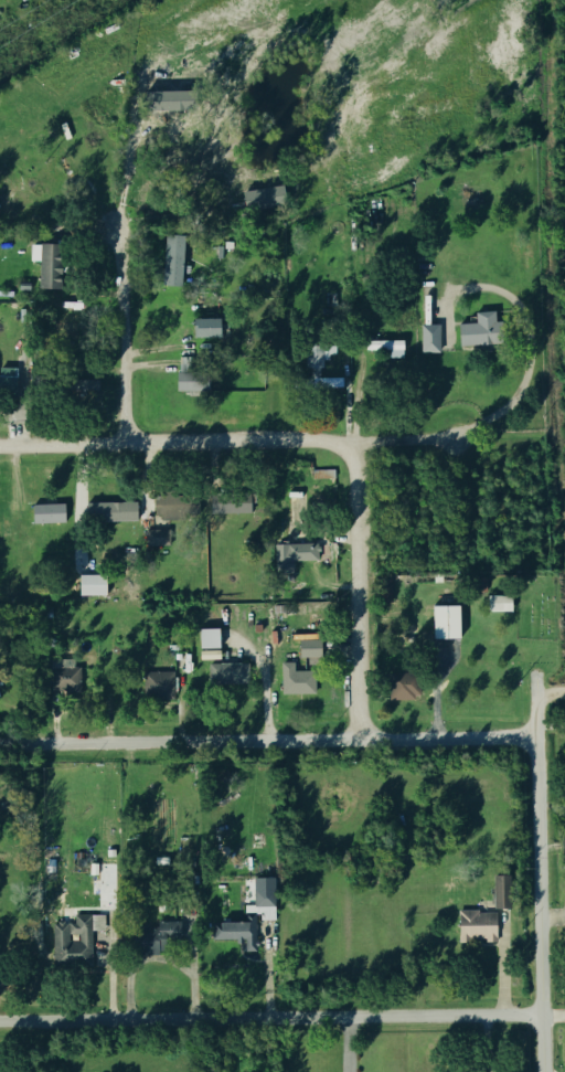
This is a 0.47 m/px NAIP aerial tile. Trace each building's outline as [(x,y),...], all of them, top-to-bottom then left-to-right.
[(146,93),(194,91),(194,109),(146,112),(146,93)] [(243,192),(282,185),(286,205),(246,212),(243,192)] [(182,287),(163,286),(167,235),(185,237),(182,287)] [(36,291),(57,291),(59,247),(27,246),(27,263),(37,264),(36,291)] [(476,312),(495,311),(495,322),(502,321),(503,343),(460,347),(459,323),(476,322),(476,312)] [(220,319),(220,338),(194,338),(194,320),(220,319)] [(423,325),(440,325),(441,352),(422,352),(423,325)] [(403,341),(403,351),(366,351),(366,342),(403,341)] [(320,380),(320,352),(304,352),(305,381),(320,380)] [(175,393),(207,393),(207,373),(193,373),(193,359),(175,359),(175,393)] [(13,391),(14,370),(0,370),(0,390),(13,391)] [(342,378),(342,388),(294,389),(294,380),(342,378)] [(97,381),(67,381),(67,400),(97,400),(97,381)] [(197,518),(197,497),(153,498),(153,519),(197,518)] [(33,506),(64,503),(65,522),(34,523),(33,506)] [(86,503),(137,503),(137,521),(86,521),(86,503)] [(165,531),(145,532),(145,548),(166,547),(165,531)] [(275,566),(318,565),(317,545),(274,546),(275,566)] [(81,576),(106,575),(106,595),(81,596),(81,576)] [(510,596),(511,612),(490,612),(489,596),(510,596)] [(434,639),(433,607),(459,606),(459,639),(434,639)] [(200,629),(218,629),(218,649),(200,649),(200,629)] [(321,640),(321,657),(300,657),(300,641),(321,640)] [(210,665),(247,664),(247,684),(210,684),(210,665)] [(293,673),(292,664),(279,664),(280,697),(314,696),(314,673),(293,673)] [(49,693),(80,692),(79,670),(48,671),(49,693)] [(146,672),(174,672),(174,699),(146,699),(146,672)] [(388,703),(418,700),(415,676),(386,679),(388,703)] [(254,908),(254,879),(274,878),(275,908),(254,908)] [(490,912),(498,912),(499,894),(504,894),(504,879),(491,878),(490,912)] [(457,944),(495,944),(495,914),(457,913),(457,944)] [(103,917),(72,917),(72,926),(52,926),(52,966),(91,966),(91,933),(103,933),(103,917)] [(179,923),(155,924),(156,941),(179,940),(179,923)]
